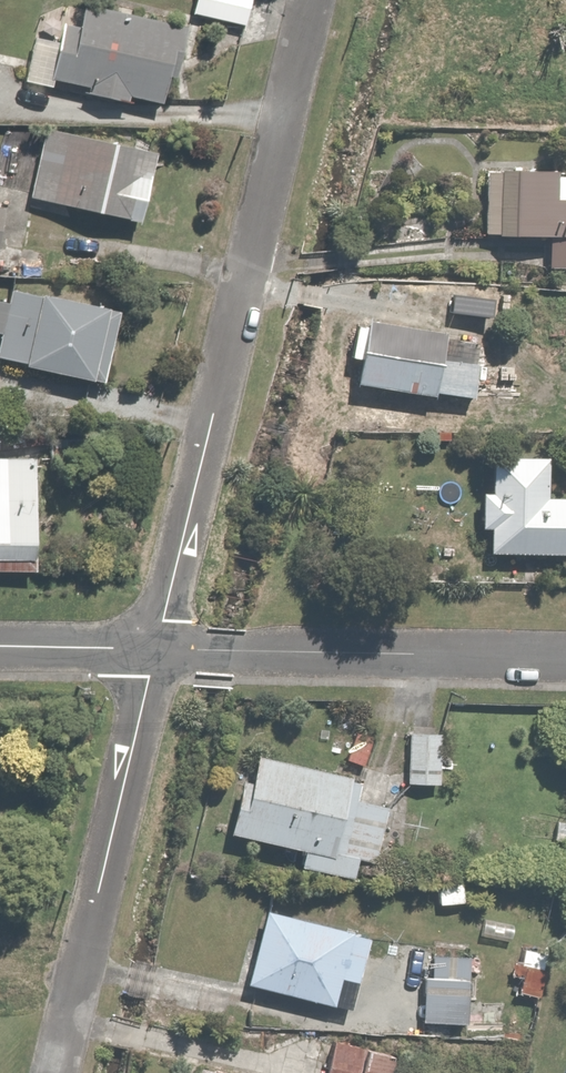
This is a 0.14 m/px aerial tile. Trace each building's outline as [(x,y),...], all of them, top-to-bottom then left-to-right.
[(210,19),(250,21),(252,0),(211,0),(210,19)] [(137,98),(170,105),(183,45),(173,43),(178,22),(90,3),(85,28),(68,24),(64,43),(36,37),(27,80),(55,86),(57,80),(88,86),(86,95),(135,106),(137,98)] [(52,129),(34,196),(146,225),(163,159),(52,129)] [(487,241),(555,243),(554,270),(565,271),(565,172),(488,170),(487,241)] [(0,204),(0,252),(5,252),(11,205),(0,204)] [(124,310),(13,290),(1,359),(29,364),(28,370),(111,385),(124,310)] [(452,338),(372,324),(372,329),(361,326),(355,358),(367,360),(360,387),(442,400),(443,396),(534,397),(535,363),(448,362),(452,338)] [(0,456),(0,566),(41,567),(43,457),(0,456)] [(486,493),(485,531),(494,531),(494,555),(565,556),(565,497),(555,497),(556,462),(537,462),(537,457),(507,456),(507,460),(498,460),(498,493),(486,493)] [(442,729),(412,729),(412,785),(441,786),(442,729)] [(247,779),(233,835),(309,854),(306,867),(361,880),(366,859),(380,862),(393,808),(362,800),(367,782),(262,756),(255,782),(247,779)] [(375,934),(272,908),(251,987),(336,1009),(344,978),(363,983),(375,934)] [(434,975),(427,975),(426,1018),(476,1019),(477,974),(481,974),(481,955),(434,954),(434,975)] [(395,1061),(368,1055),(364,1072),(393,1072),(395,1061)]
